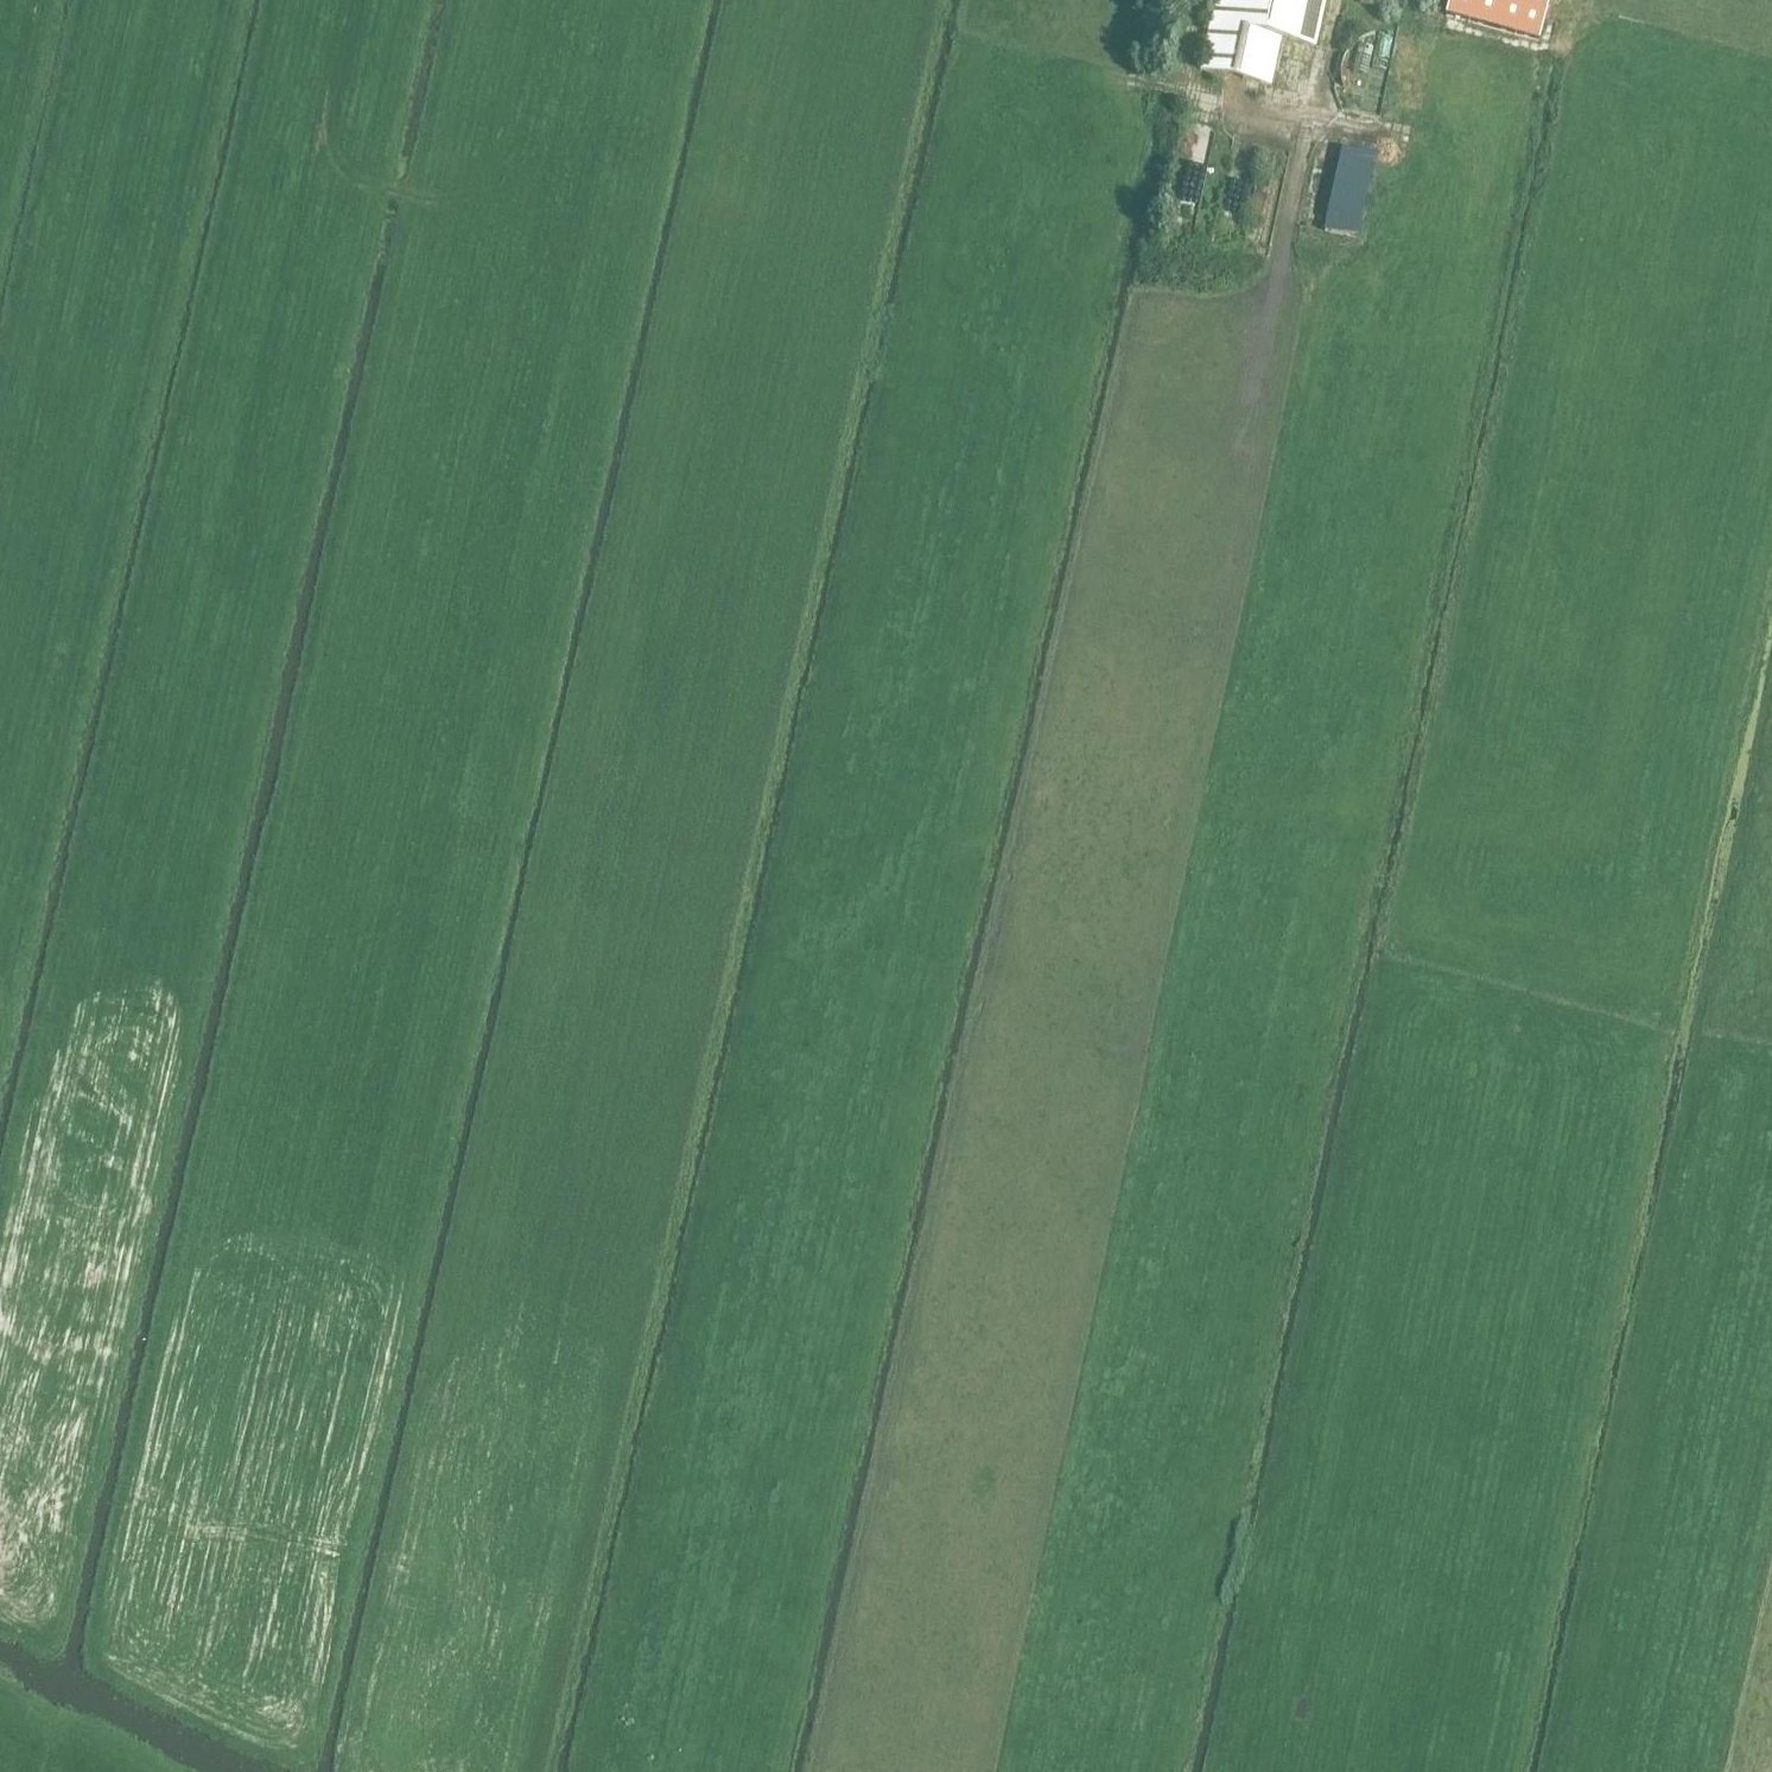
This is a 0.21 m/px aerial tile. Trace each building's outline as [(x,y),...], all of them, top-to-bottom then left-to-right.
[(1316,46),(1325,0),(1216,0),(1201,69),(1273,84),(1282,39),(1316,46)] [(1361,6),(1375,9),(1377,0),(1362,0),(1361,6)] [(1444,16),(1537,42),(1549,0),(1448,0),(1444,16)] [(1343,145),(1325,228),(1360,235),(1378,153),(1343,145)]
